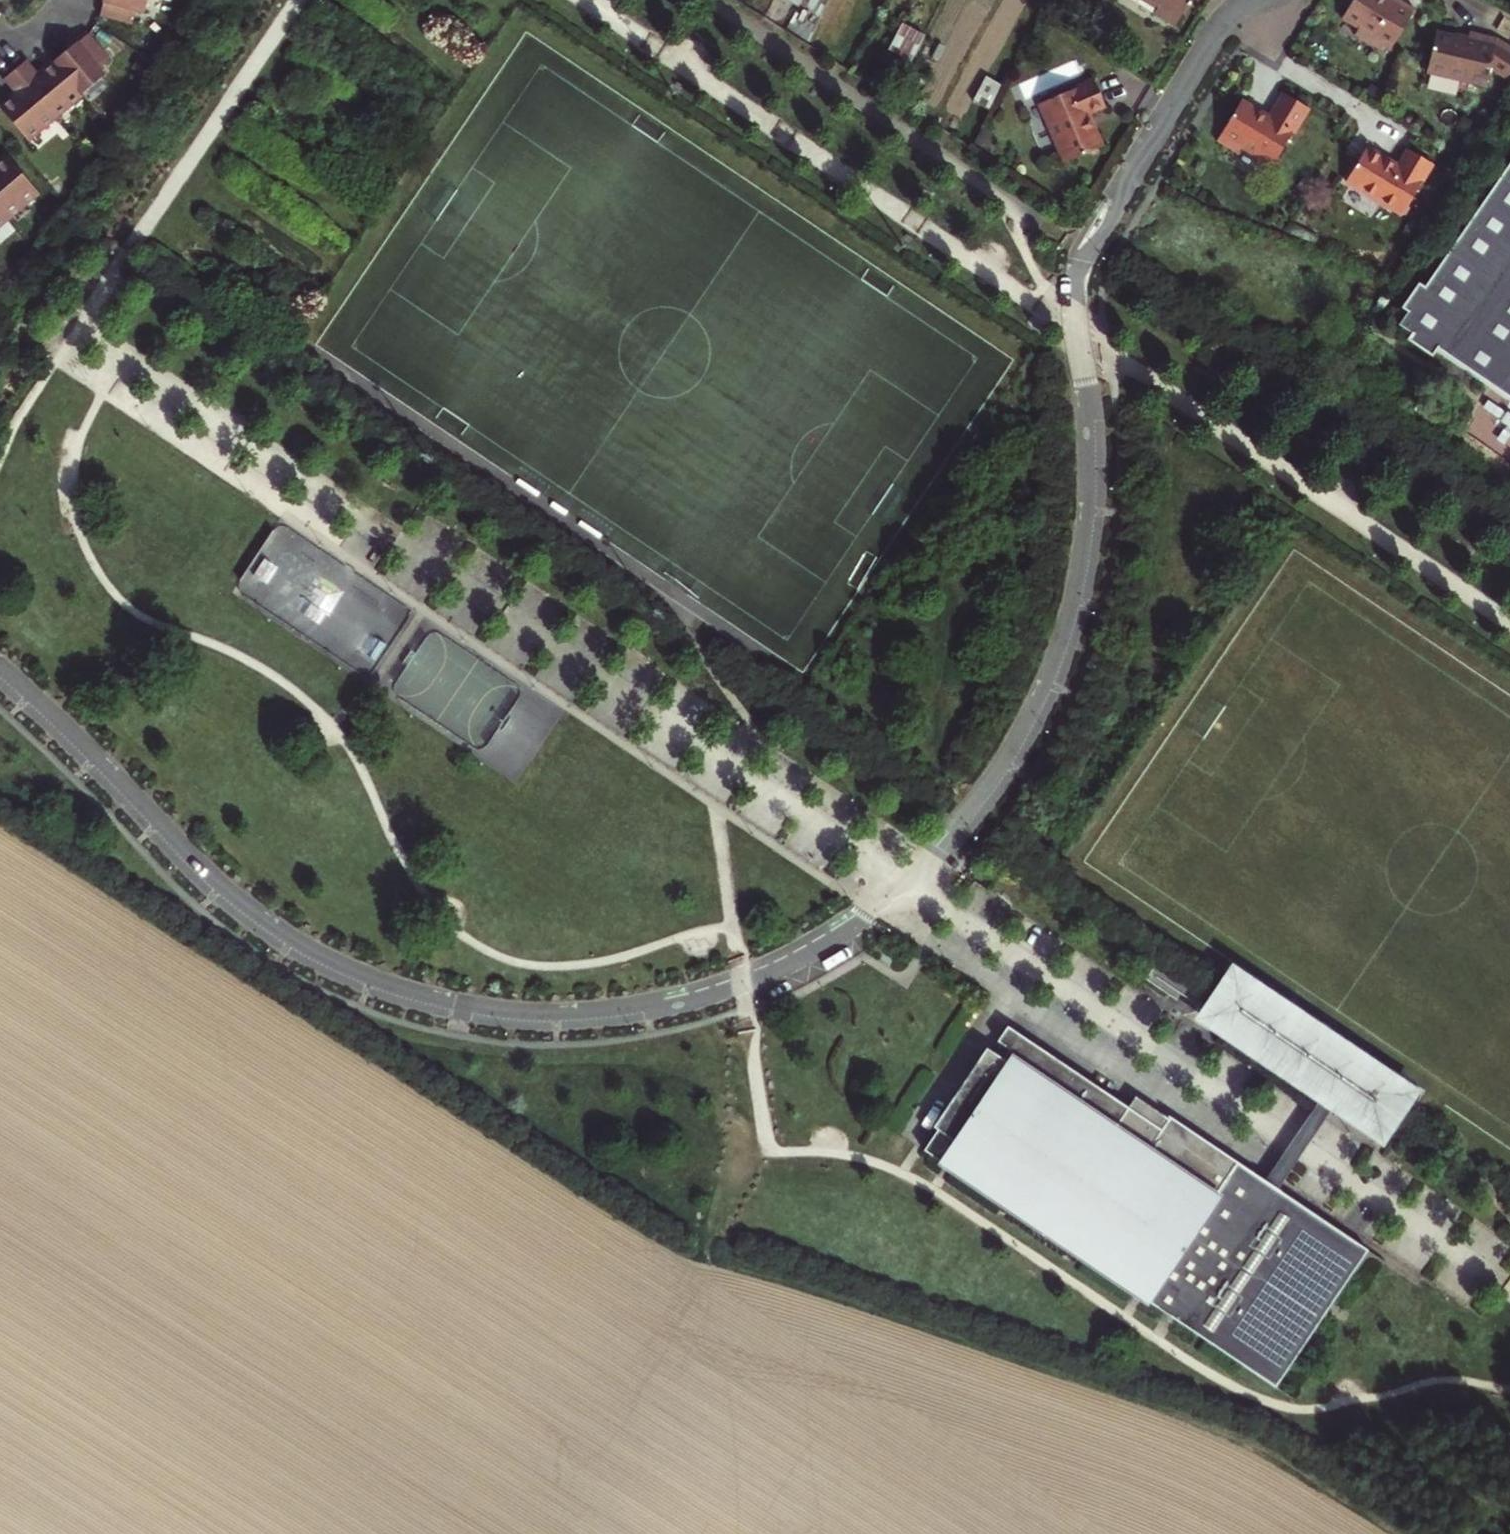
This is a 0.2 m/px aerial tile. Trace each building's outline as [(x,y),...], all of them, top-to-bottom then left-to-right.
[(138,0),(95,0),(92,15),(126,21),(129,6),(136,8),(138,0)] [(1176,26),(1191,0),(1144,0),(1157,8),(1154,12),(1176,26)] [(1342,18),(1359,28),(1355,35),(1380,51),(1382,47),(1385,44),(1391,48),(1414,9),(1399,0),(1353,0),(1342,18)] [(921,39),(899,27),(886,54),(908,66),(921,39)] [(1509,74),(1509,46),(1496,38),(1470,32),(1468,39),(1436,31),(1427,71),(1486,86),(1490,69),(1507,79),(1509,74)] [(52,63),(80,95),(99,77),(94,71),(105,62),(81,36),(52,63)] [(80,95),(52,63),(37,77),(24,65),(13,74),(54,120),(80,95)] [(13,74),(2,84),(14,97),(0,110),(0,114),(28,145),(54,120),(13,74)] [(1001,87),(985,79),(973,103),(988,111),(1001,87)] [(1065,163),(1103,147),(1089,114),(1105,107),(1094,80),(1039,104),(1065,163)] [(1294,133),(1308,108),(1283,94),(1270,117),(1242,101),(1217,142),(1237,154),(1241,147),(1272,166),(1292,133),(1294,133)] [(995,138),(983,132),(976,143),(988,150),(995,138)] [(1398,166),(1366,147),(1346,181),(1401,215),(1432,164),(1408,150),(1398,166)] [(4,220),(34,192),(2,157),(0,159),(0,215),(4,220)] [(1424,287),(1418,283),(1401,308),(1407,313),(1399,325),(1411,333),(1407,339),(1432,356),(1437,350),(1509,401),(1509,162),(1424,287)] [(1233,964),(1222,981),(1409,1107),(1420,1090),(1233,964)] [(1348,1103),(1341,1114),(1385,1143),(1402,1117),(1409,1107),(1222,981),(1198,1017),(1324,1102),(1334,1109),(1341,1098),(1348,1103)] [(987,1048),(934,1127),(938,1130),(924,1151),(953,1170),(952,1172),(1135,1294),(1136,1293),(1276,1387),(1368,1250),(1279,1191),(1269,1183),(1170,1116),(1161,1129),(1008,1026),(998,1041),(1009,1049),(1002,1059),(987,1048)] [(1324,1102),(1269,1183),(1279,1191),(1334,1109),(1324,1102)]
